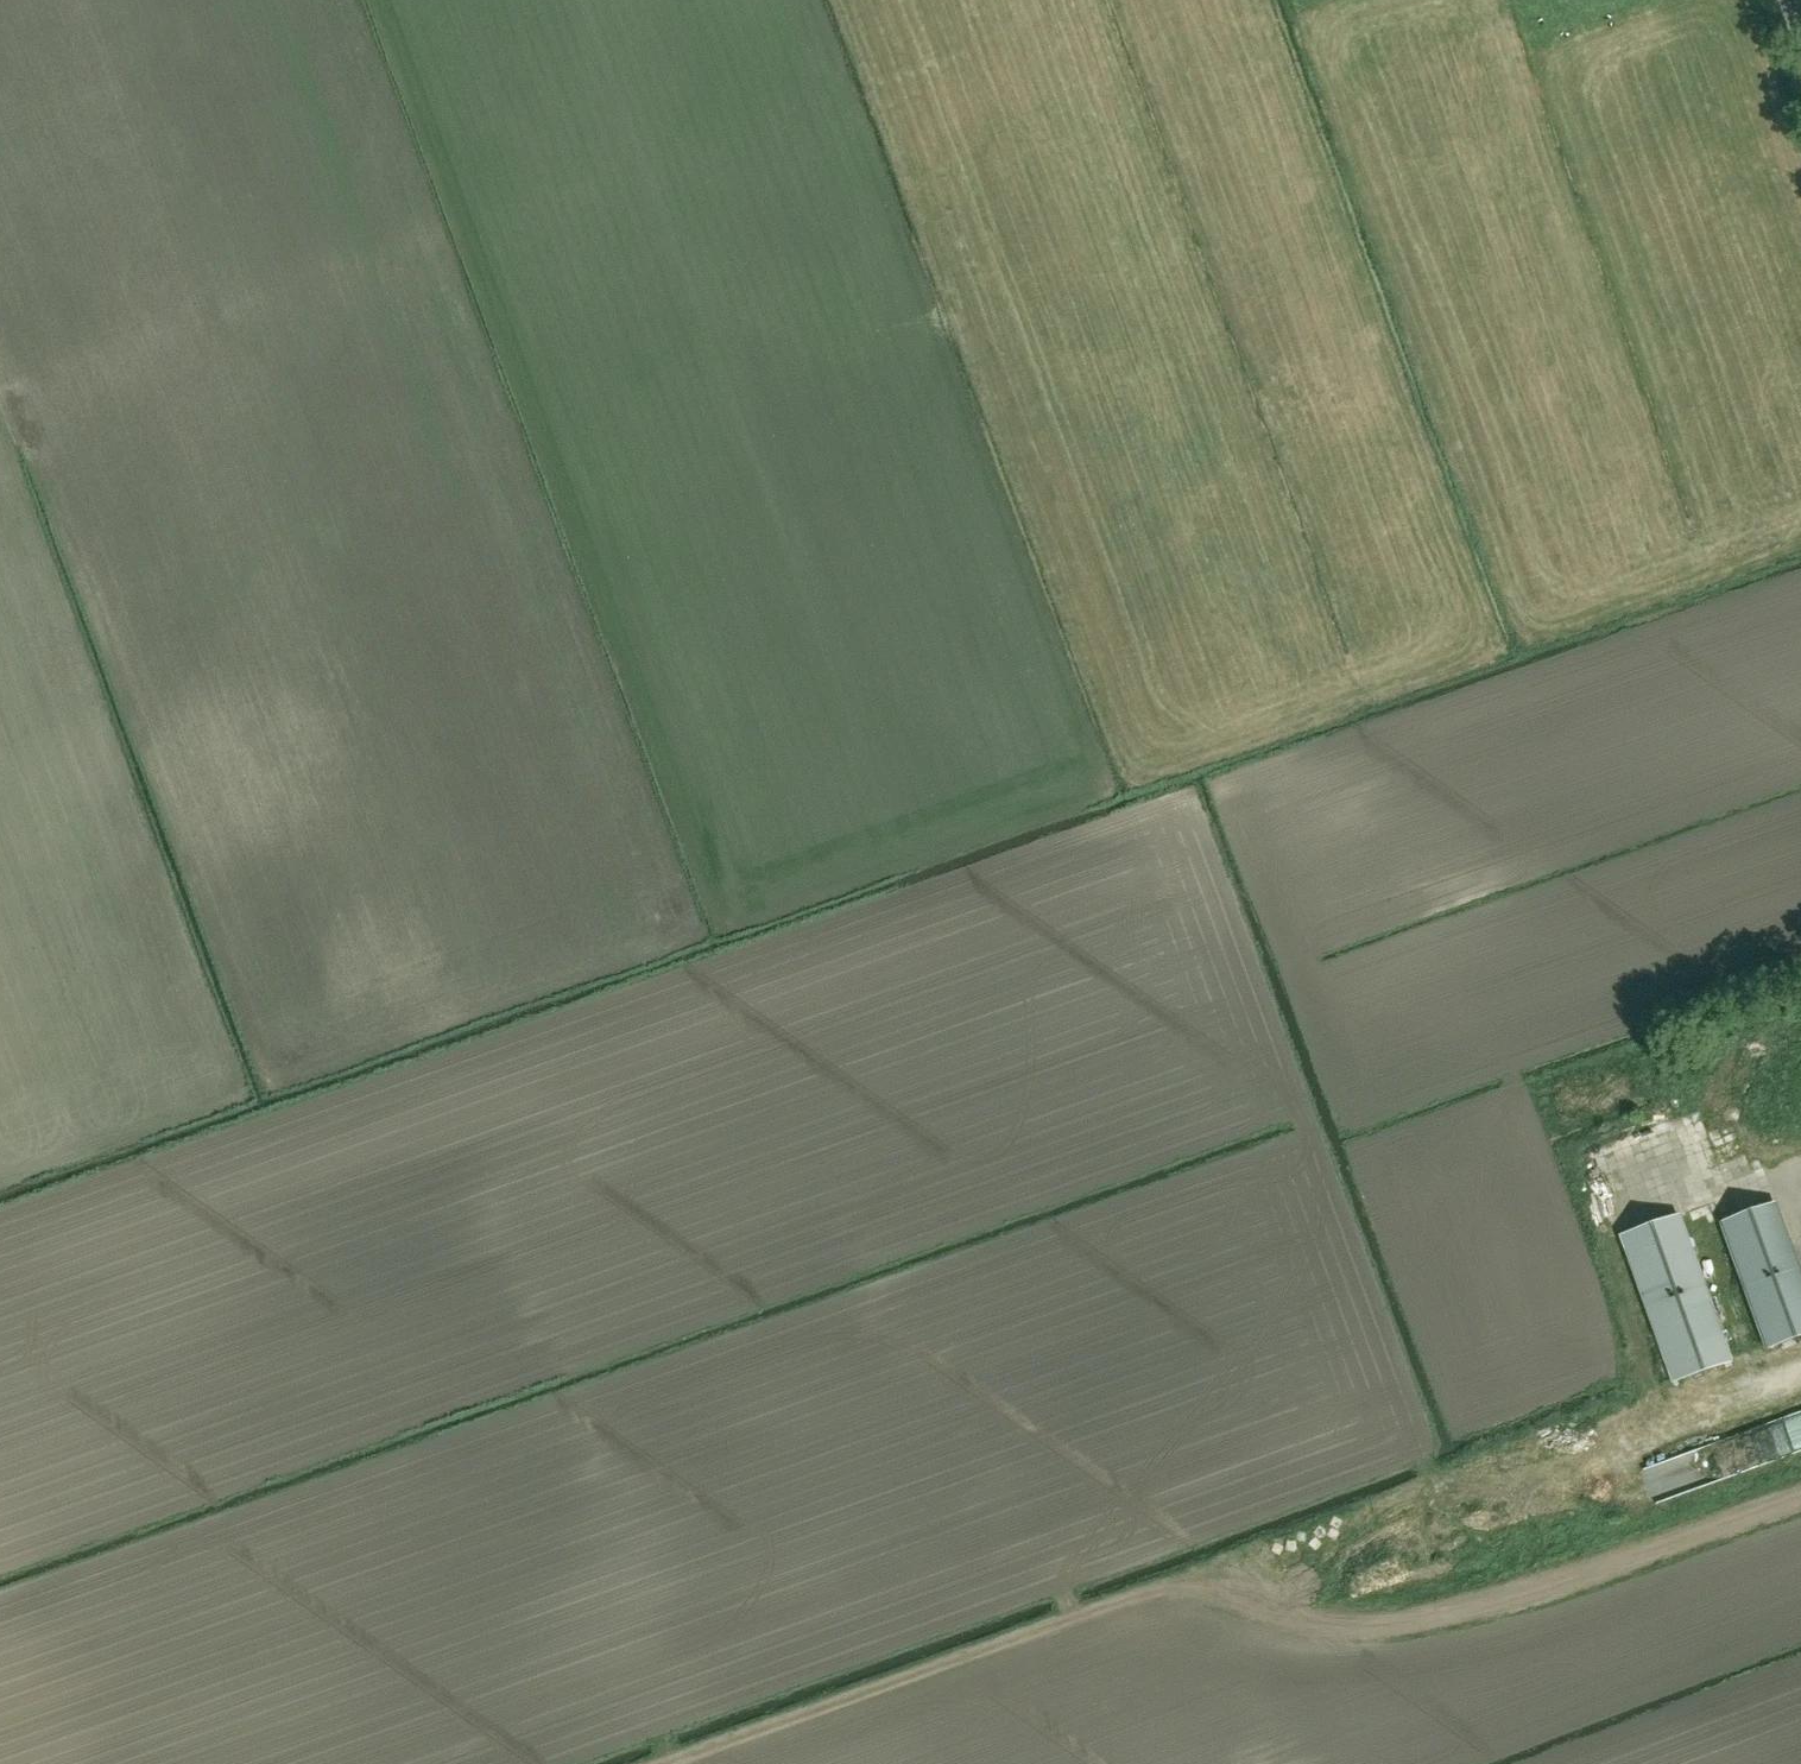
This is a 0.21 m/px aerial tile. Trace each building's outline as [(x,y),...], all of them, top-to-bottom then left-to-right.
[(1775,1202),(1719,1223),(1765,1348),(1800,1335),(1800,1273),(1775,1202)] [(1619,1235),(1672,1384),(1732,1362),(1679,1213),(1619,1235)]
